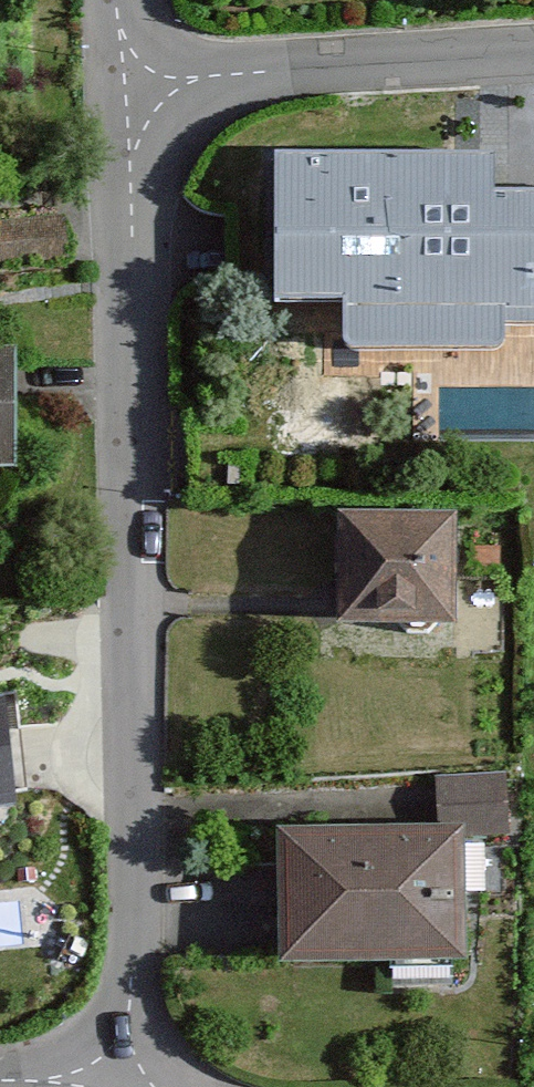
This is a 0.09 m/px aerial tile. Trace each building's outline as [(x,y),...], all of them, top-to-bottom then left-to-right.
[(280,165),(279,307),(347,307),(346,359),(508,360),(508,336),(533,336),(533,204),(494,204),(494,166),(280,165)] [(67,260),(65,215),(0,218),(0,263),(67,260)] [(0,357),(0,468),(13,468),(14,357),(0,357)] [(453,520),(348,520),(348,616),(453,616),(453,520)] [(15,808),(7,713),(0,713),(0,810),(15,808)] [(450,777),(449,822),(526,821),(511,773),(450,777)] [(459,838),(293,840),(294,956),(460,955),(459,838)]
